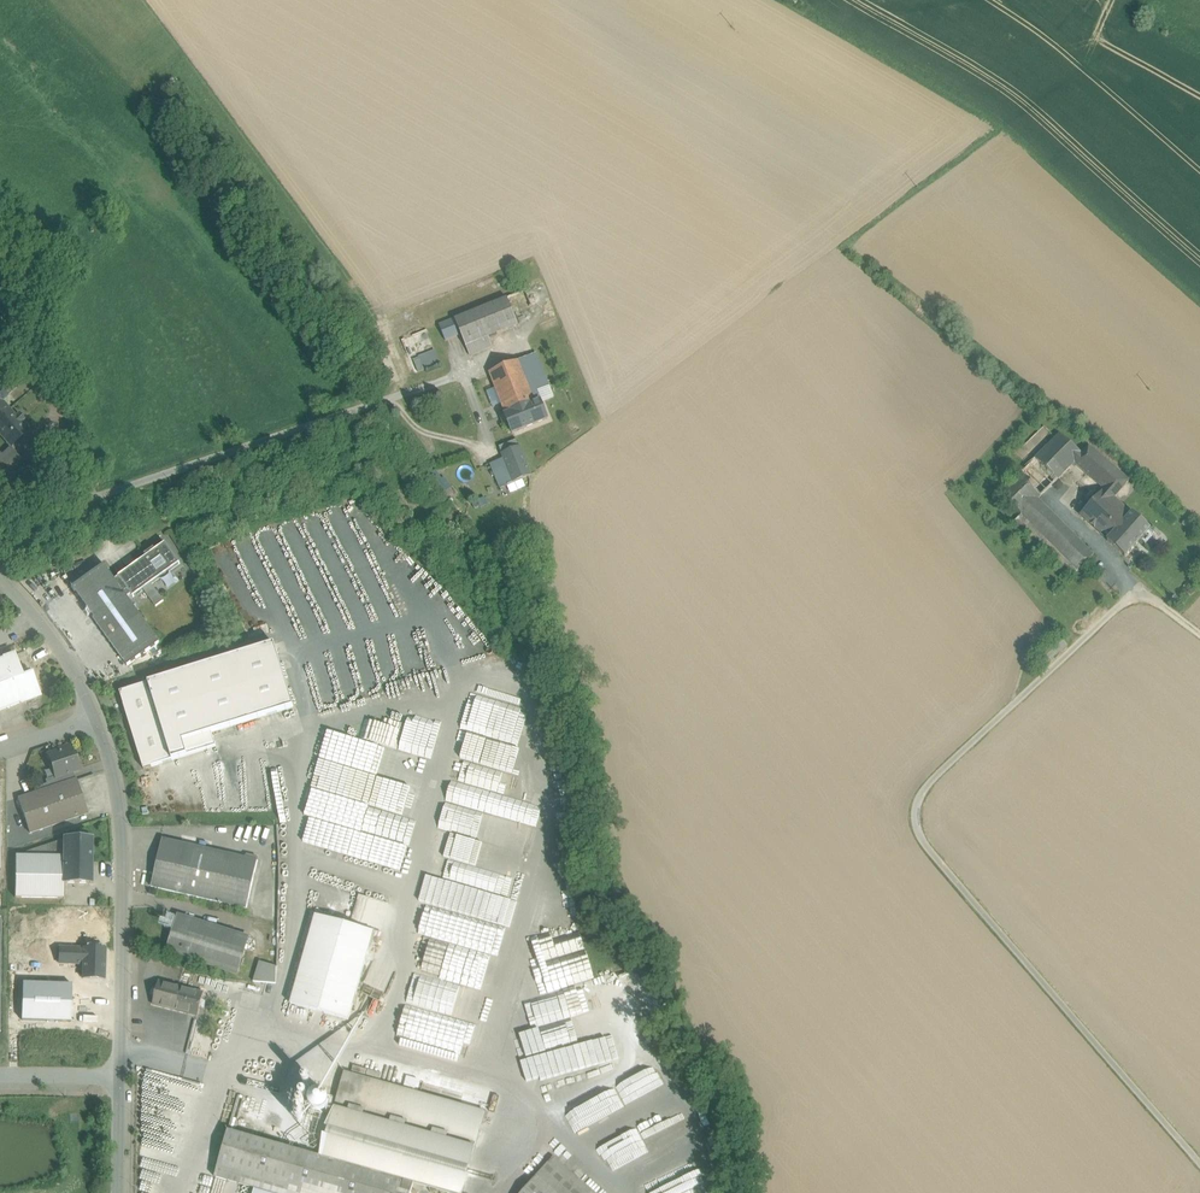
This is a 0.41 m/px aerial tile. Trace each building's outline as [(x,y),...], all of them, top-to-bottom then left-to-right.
[(507,296),(445,325),(454,343),(463,339),(467,349),(490,339),(520,325),(507,296)] [(448,346),(454,343),(445,325),(439,328),(448,346)] [(427,331),(401,341),(415,374),(440,364),(427,331)] [(490,339),(467,349),(471,358),(494,348),(490,339)] [(537,354),(488,373),(504,412),(540,398),(537,391),(549,386),(537,354)] [(540,398),(541,401),(553,397),(549,386),(537,391),(540,398)] [(540,398),(504,412),(512,434),(548,420),(541,401),(540,398)] [(0,402),(0,433),(11,445),(27,431),(0,402)] [(1060,435),(1001,493),(1022,515),(1038,499),(1074,464),(1083,455),(1082,454),(1060,435)] [(499,447),(504,458),(508,469),(514,482),(531,476),(516,440),(499,447)] [(1129,480),(1089,446),(1082,454),(1083,455),(1074,464),(1105,490),(1114,498),(1129,480)] [(9,448),(0,457),(0,458),(4,462),(0,466),(0,474),(7,482),(25,465),(9,448)] [(504,458),(490,465),(500,489),(514,482),(508,469),(504,458)] [(430,475),(444,493),(452,487),(440,472),(430,475)] [(1105,490),(1080,515),(1101,534),(1102,533),(1109,539),(1132,514),(1114,498),(1105,490)] [(1093,555),(1038,499),(1022,515),(1078,571),(1093,555)] [(1109,539),(1107,541),(1124,557),(1125,557),(1150,530),(1149,529),(1132,513),(1132,514),(1109,539)] [(1078,571),(1022,515),(1013,523),(1069,579),(1078,571)] [(147,557),(119,577),(120,578),(115,581),(128,598),(132,595),(134,597),(180,564),(166,544),(156,551),(154,549),(146,555),(147,557)] [(115,581),(103,564),(71,587),(128,666),(160,643),(128,598),(115,581)] [(274,644),(120,692),(144,769),(216,747),(212,733),(272,715),(294,708),(274,644)] [(31,673),(22,677),(20,672),(21,672),(14,655),(2,659),(19,704),(40,697),(31,673)] [(0,660),(0,711),(19,704),(2,659),(0,660)] [(474,735),(467,760),(527,777),(534,752),(525,750),(529,736),(518,733),(517,739),(507,736),(491,732),(489,739),(474,735)] [(418,787),(427,750),(413,747),(413,744),(400,741),(399,749),(387,747),(388,740),(368,735),(360,769),(310,758),(303,786),(350,797),(344,826),(305,817),(301,834),(306,835),(304,843),(364,857),(369,834),(408,843),(413,818),(403,816),(410,785),(418,787)] [(68,746),(59,749),(59,751),(49,755),(49,756),(47,757),(51,767),(53,766),(56,777),(73,772),(78,770),(75,761),(77,761),(75,755),(72,756),(68,746)] [(467,767),(468,761),(449,757),(446,776),(471,781),(473,768),(467,767)] [(73,772),(56,777),(45,780),(48,789),(76,779),(73,772)] [(48,789),(18,799),(30,833),(87,814),(76,779),(48,789)] [(434,870),(426,904),(474,915),(485,869),(458,863),(457,867),(439,863),(441,856),(471,863),(476,839),(470,838),(477,808),(499,813),(504,794),(456,783),(451,802),(437,799),(426,850),(430,851),(426,869),(434,870)] [(64,839),(15,856),(15,898),(64,898),(64,883),(64,839)] [(90,840),(64,839),(64,883),(90,883),(90,840)] [(258,861),(162,839),(151,887),(247,909),(258,861)] [(374,932),(316,915),(290,1004),(349,1020),(369,948),(374,932)] [(190,920),(178,916),(167,952),(179,955),(190,920)] [(248,938),(190,920),(179,955),(237,973),(248,938)] [(580,935),(569,939),(570,943),(557,947),(560,954),(584,946),(580,935)] [(84,949),(59,949),(59,963),(83,964),(84,949)] [(104,950),(84,949),(83,964),(83,978),(104,979),(104,950)] [(554,962),(561,985),(593,976),(586,952),(568,957),(570,966),(565,968),(562,959),(554,962)] [(276,967),(259,961),(253,982),(276,984),(276,967)] [(518,1000),(525,1031),(575,1021),(580,1044),(618,1036),(606,980),(518,1000)] [(181,988),(159,982),(158,982),(153,1004),(153,1005),(153,1004),(175,1010),(181,988)] [(70,1022),(71,985),(22,983),(21,1021),(70,1022)] [(367,984),(363,993),(368,995),(374,998),(379,1000),(383,992),(367,984)] [(203,993),(181,988),(175,1010),(197,1015),(197,1016),(198,1016),(204,993),(203,993)] [(368,995),(360,1011),(367,1014),(374,998),(368,995)] [(486,1040),(499,1040),(499,1031),(487,1030),(486,1040)] [(625,1103),(663,1085),(654,1067),(617,1085),(625,1103)] [(344,1072),(335,1103),(332,1115),(320,1157),(414,1183),(449,1192),(462,1192),(485,1111),(344,1072)] [(335,1103),(330,1102),(327,1113),(332,1115),(335,1103)] [(679,1106),(638,1126),(649,1148),(684,1131),(680,1124),(686,1122),(679,1106)] [(228,1131),(218,1166),(215,1177),(271,1192),(411,1192),(414,1183),(320,1157),(228,1131)] [(521,1192),(593,1192),(553,1157),(521,1192)] [(682,1187),(683,1190),(709,1180),(699,1157),(637,1182),(642,1192),(667,1192),(682,1187)]
